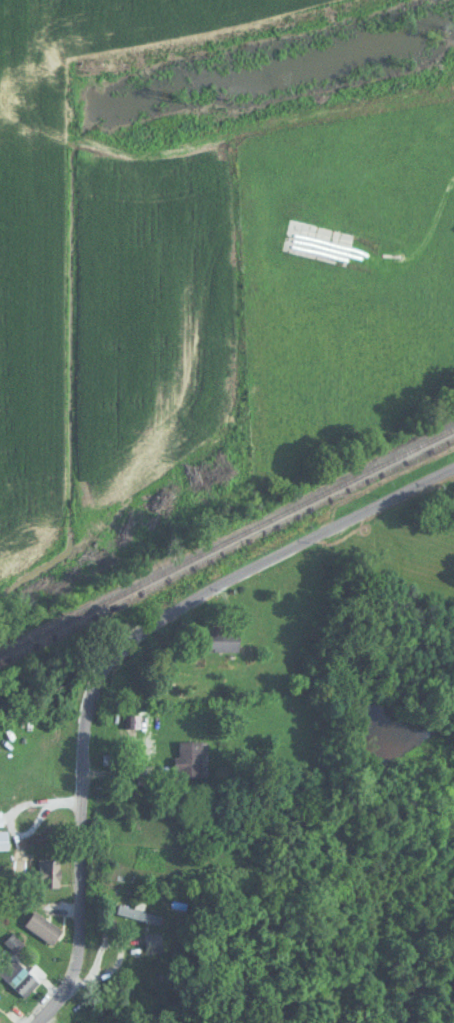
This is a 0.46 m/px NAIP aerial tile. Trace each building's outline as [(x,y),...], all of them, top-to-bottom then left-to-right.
[(238,650),(238,628),(215,628),(215,650),(238,650)] [(129,726),(146,726),(146,714),(129,714),(129,726)] [(199,740),(174,740),(174,775),(199,775),(199,740)] [(38,885),(59,885),(59,858),(38,858),(38,885)] [(142,909),(144,902),(134,899),(132,907),(117,902),(114,912),(156,925),(160,914),(142,909)] [(50,943),(61,929),(34,909),(23,923),(50,943)] [(14,952),(24,942),(12,931),(3,941),(14,952)] [(25,970),(12,956),(0,966),(0,972),(22,996),(45,974),(34,962),(25,970)]
